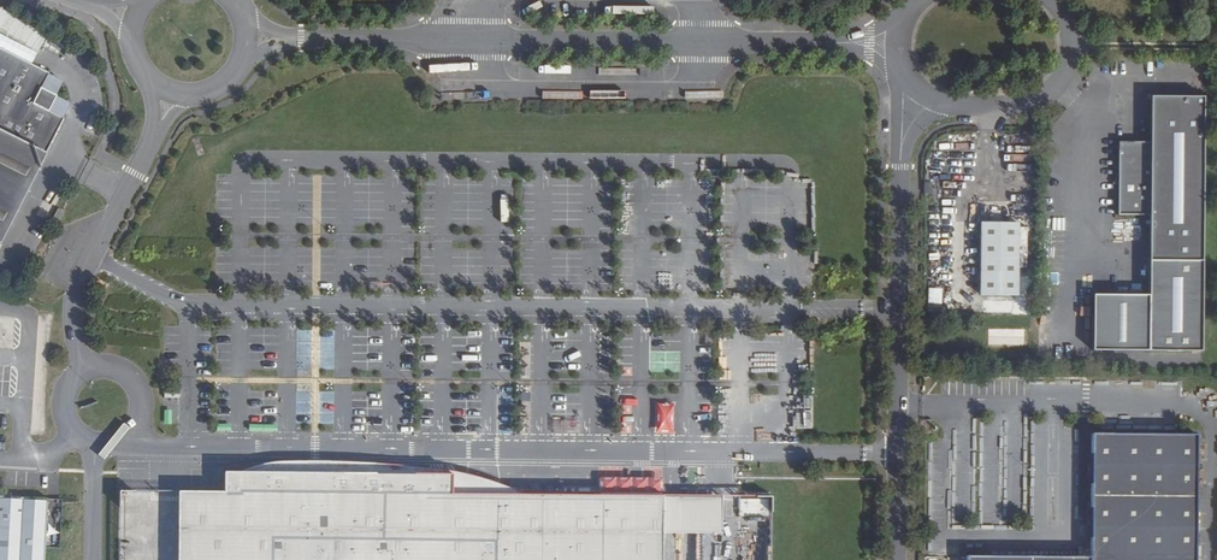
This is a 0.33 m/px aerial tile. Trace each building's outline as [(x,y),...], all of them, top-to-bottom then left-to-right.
[(0,54),(0,240),(60,122),(45,115),(53,100),(38,92),(45,77),(0,54)] [(1150,146),(1118,146),(1118,219),(1149,219),(1149,297),(1093,296),(1093,351),(1201,351),(1204,100),(1151,100),(1150,146)] [(62,211),(57,208),(51,219),(57,221),(62,211)] [(1017,297),(1018,224),(981,223),(980,296),(1017,297)] [(941,305),(942,288),(929,287),(928,304),(941,305)] [(789,395),(788,424),(809,425),(811,396),(789,395)] [(656,402),(655,433),(673,433),(674,403),(656,402)] [(634,432),(633,416),(623,416),(624,432),(634,432)] [(1090,559),(1195,559),(1196,435),(1092,433),(1090,557),(1090,559)] [(722,493),(662,493),(525,492),(519,489),(508,484),(498,480),(482,475),(461,470),(436,466),(415,464),(390,461),(362,460),(337,459),(315,458),(295,459),(277,459),(253,463),(239,470),(222,470),(118,489),(118,559),(662,559),(662,529),(722,529),(722,493)] [(771,519),(771,494),(738,495),(739,520),(771,519)] [(47,499),(0,497),(0,559),(44,559),(47,499)]
